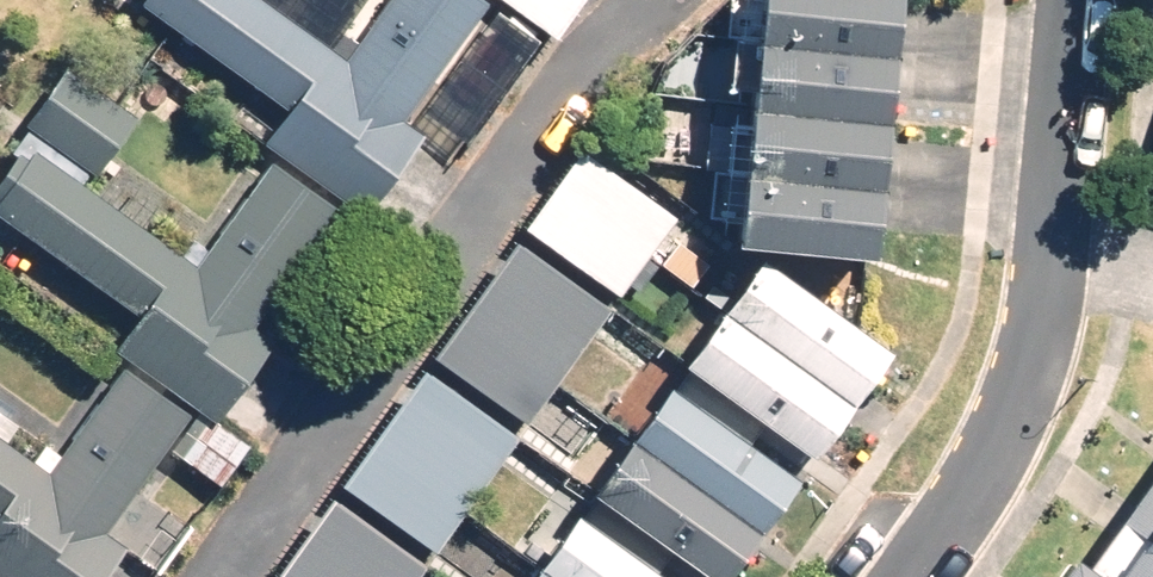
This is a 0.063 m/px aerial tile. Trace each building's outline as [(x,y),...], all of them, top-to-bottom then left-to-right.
[(489,3),(485,0),(392,0),(348,61),(263,0),(144,0),(140,6),(286,110),(262,143),(365,216),(423,134),(405,121),(489,3)] [(555,37),(583,0),(503,0),(555,37)] [(884,116),(891,48),(895,0),(759,0),(756,35),(749,103),(743,170),(736,238),(871,251),(878,183),(884,116)] [(339,208),(273,161),(198,266),(86,186),(136,117),(66,66),(24,124),(32,129),(0,173),(0,218),(136,315),(111,349),(200,412),(173,450),(221,485),(249,445),(215,420),(273,340),(254,326),(339,208)] [(580,147),(523,226),(619,295),(677,215),(580,147)] [(514,240),(432,354),(529,423),(611,309),(514,240)] [(891,346),(762,256),(684,366),(813,456),(891,346)] [(192,413),(126,366),(51,471),(0,434),(0,576),(103,576),(126,545),(108,531),(168,447),(192,413)] [(420,367),(339,480),(438,550),(519,438),(420,367)] [(669,383),(591,494),(709,576),(724,576),(797,473),(669,383)] [(1088,565),(1076,557),(1062,576),(1152,576),(1152,475),(1088,565)] [(273,576),(418,576),(426,565),(331,497),(273,576)] [(576,512),(530,576),(668,576),(576,512)]
